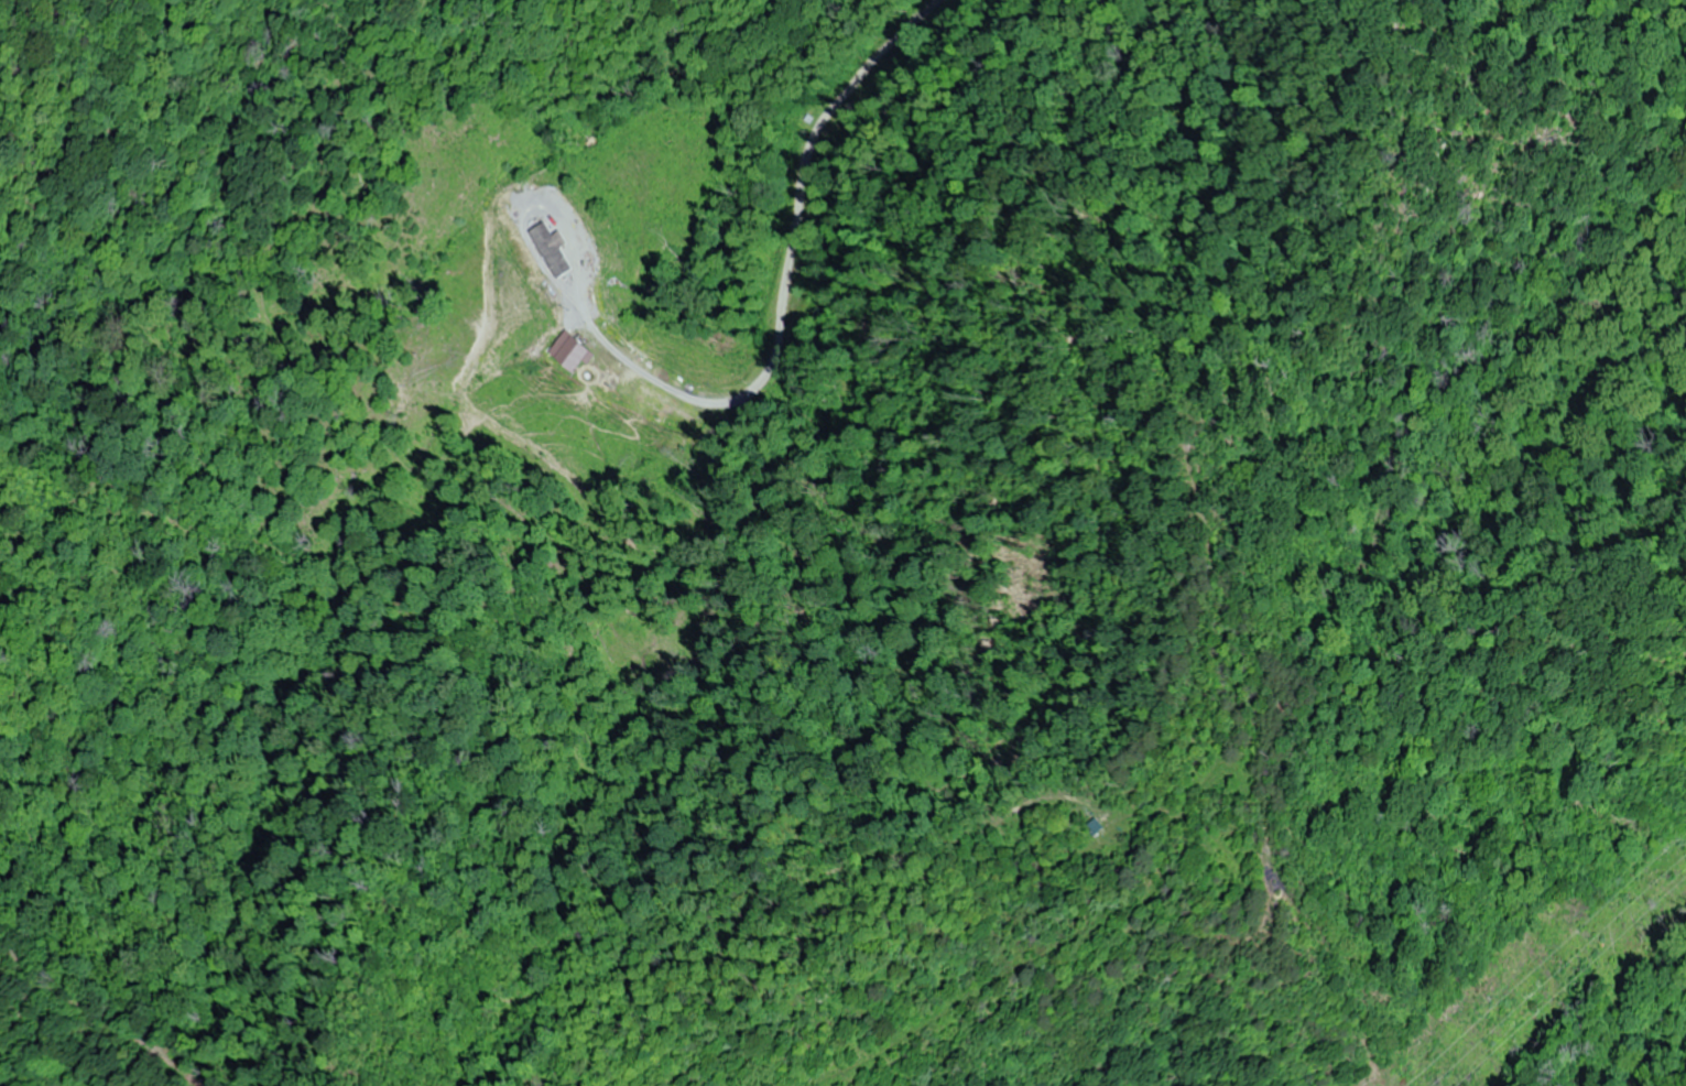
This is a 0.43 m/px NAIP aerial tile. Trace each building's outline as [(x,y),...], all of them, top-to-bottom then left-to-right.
[(555,278),(571,268),(542,221),(526,230),(555,278)] [(548,356),(565,373),(586,351),(569,334),(548,356)]
